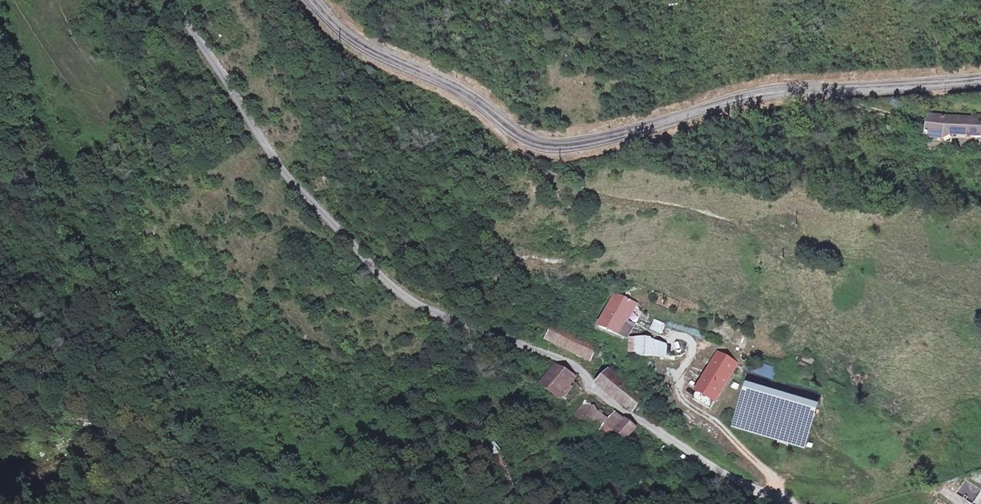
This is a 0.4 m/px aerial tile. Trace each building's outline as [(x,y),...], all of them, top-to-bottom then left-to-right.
[(979,115),(970,114),(969,118),(928,118),(927,143),(941,143),(943,132),(979,131),(979,115)] [(637,305),(614,295),(599,327),(630,340),(637,324),(630,321),(637,305)] [(666,324),(655,320),(652,330),(662,333),(666,324)] [(598,342),(582,335),(580,340),(558,330),(550,346),(584,358),(587,362),(598,342)] [(637,338),(630,340),(630,355),(637,355),(638,357),(648,358),(655,358),(669,358),(668,344),(661,343),(655,339),(647,338),(637,338)] [(734,369),(710,354),(684,395),(709,410),(734,369)] [(760,362),(756,373),(773,379),(777,368),(760,362)] [(572,375),(557,367),(544,389),(559,398),(562,391),(569,395),(573,388),(567,385),(572,375)] [(637,413),(646,399),(609,369),(597,385),(615,401),(637,413)] [(593,425),(598,415),(581,406),(576,415),(593,425)] [(629,440),(638,425),(626,418),(618,433),(629,440)]
